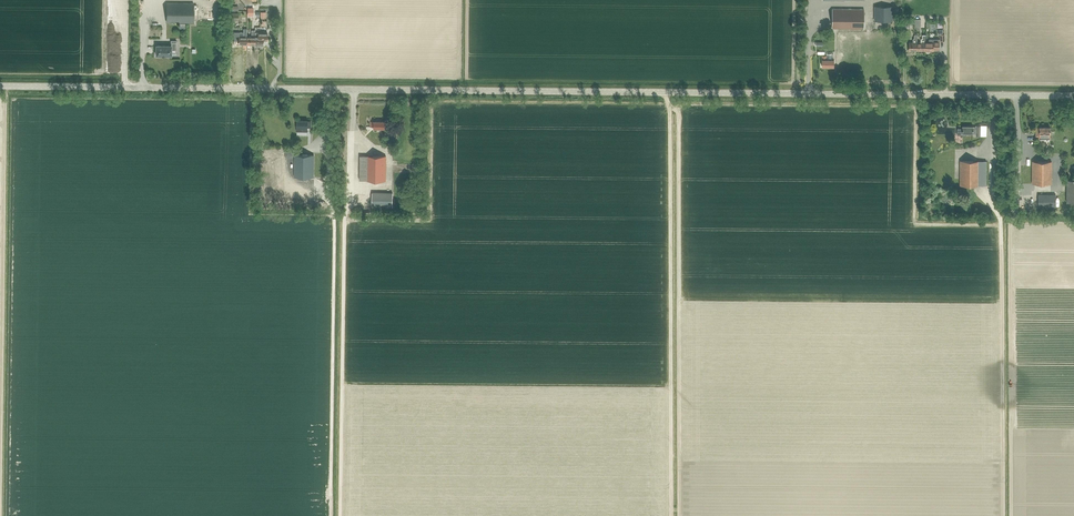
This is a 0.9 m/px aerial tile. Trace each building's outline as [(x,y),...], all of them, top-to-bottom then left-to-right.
[(193,23),(193,3),(167,3),(167,22),(193,23)] [(893,22),(893,7),(875,6),(874,21),(893,22)] [(833,9),(832,28),(864,29),(864,9),(833,9)] [(247,29),(243,29),(243,32),(234,32),(234,41),(238,41),(238,45),(247,45),(247,36),(247,29)] [(255,45),(255,33),(255,29),(252,29),(252,36),(247,36),(247,45),(255,45)] [(255,45),(263,45),(263,42),(267,42),(267,33),(255,33),(255,45)] [(917,51),(917,43),(917,35),(914,35),(914,39),(913,39),(913,43),(910,43),(910,42),(909,42),(909,51),(917,51)] [(925,51),(926,43),(925,35),(922,35),(922,39),(921,39),(921,43),(917,43),(917,51),(925,51)] [(933,51),(934,51),(939,51),(939,39),(929,39),(929,43),(926,43),(925,51),(933,51)] [(171,46),(156,46),(156,56),(171,56),(171,49),(176,49),(176,41),(171,41),(171,46)] [(834,67),(834,60),(826,60),(827,56),(823,56),(822,60),(822,67),(834,67)] [(308,121),(297,120),(297,127),(297,131),(308,131),(308,126),(311,126),(311,121),(308,121)] [(967,135),(967,133),(976,134),(976,136),(980,136),(981,126),(976,126),(976,127),(973,127),(962,126),(962,128),(957,128),(957,129),(957,135),(965,135),(967,135)] [(1050,137),(1050,127),(1039,127),(1036,127),(1036,137),(1050,137)] [(314,177),(314,155),(295,155),(294,177),(314,177)] [(367,156),(366,180),(386,181),(386,156),(367,156)] [(978,186),(978,161),(960,161),(960,186),(978,186)] [(978,161),(978,186),(986,186),(986,161),(978,161)] [(1051,162),(1032,162),(1032,184),(1051,184),(1051,162)] [(940,195),(944,198),(949,193),(945,189),(940,195)] [(393,207),(393,193),(372,192),(372,207),(393,207)] [(1055,207),(1055,195),(1038,195),(1038,207),(1055,207)]
